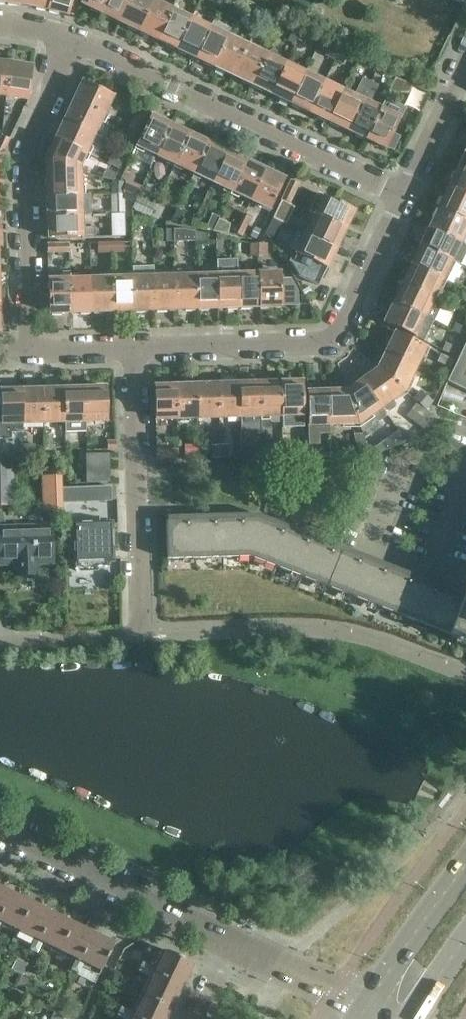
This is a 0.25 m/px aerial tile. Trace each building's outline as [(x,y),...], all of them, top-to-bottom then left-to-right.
[(27,4),(37,6),(37,8),(45,10),(46,8),(47,8),(49,0),(28,0),(27,4)] [(47,8),(50,9),(50,11),(58,13),(59,12),(68,14),(72,0),(49,0),(47,8)] [(82,3),(91,7),(90,9),(98,13),(99,11),(100,11),(106,0),(83,0),(82,3)] [(102,12),(103,13),(102,15),(110,19),(112,17),(120,21),(129,0),(106,0),(100,11),(102,12)] [(120,21),(129,25),(128,27),(136,31),(137,29),(138,30),(153,0),(129,0),(120,21)] [(138,30),(141,31),(140,33),(148,36),(149,34),(158,39),(173,8),(157,0),(153,0),(138,30)] [(228,11),(233,0),(222,0),(219,7),(228,11)] [(259,21),(265,8),(257,4),(251,17),(259,21)] [(173,8),(158,39),(167,43),(166,45),(174,49),(175,47),(177,48),(192,17),(173,8)] [(274,12),(265,8),(260,20),(268,24),(274,12)] [(192,17),(177,48),(179,49),(178,51),(186,55),(187,53),(196,57),(211,26),(192,17)] [(215,66),(230,35),(211,26),(196,57),(204,61),(204,63),(212,67),(213,65),(215,66)] [(295,42),(301,31),(292,28),(287,38),(295,42)] [(301,31),(297,38),(303,42),(307,34),(301,31)] [(234,75),(249,44),(230,35),(215,66),(217,67),(217,69),(224,73),(225,71),(234,75)] [(249,44),(234,75),(243,79),(242,81),(250,85),(251,83),(253,85),(268,53),(249,44)] [(330,45),(326,54),(334,58),(339,49),(330,45)] [(339,49),(334,58),(342,62),(347,53),(339,49)] [(268,53),(253,85),(255,85),(254,87),(262,91),(263,89),(272,93),(287,62),(268,53)] [(7,62),(4,97),(6,97),(23,100),(23,99),(28,100),(29,93),(31,93),(32,84),(30,83),(32,66),(28,65),(28,63),(19,62),(19,64),(8,63),(7,62)] [(287,62),(272,93),(280,97),(280,99),(288,103),(288,101),(290,102),(306,71),(287,62)] [(306,71),(290,102),(293,103),(292,105),(300,109),(301,107),(310,111),(324,80),(306,71)] [(395,78),(389,91),(409,92),(412,85),(395,78)] [(324,80),(310,111),(319,115),(318,117),(326,121),(327,119),(329,121),(344,89),(324,80)] [(78,93),(75,101),(106,115),(113,100),(112,100),(114,95),(84,81),(82,84),(81,83),(77,92),(78,93)] [(344,89),(329,121),(331,121),(330,123),(338,127),(339,125),(348,129),(363,98),(368,85),(361,81),(355,94),(344,89)] [(363,98),(348,129),(357,134),(356,135),(364,139),(365,137),(366,138),(381,107),(373,103),(379,90),(369,85),(363,98)] [(66,117),(65,120),(97,134),(106,115),(75,101),(70,109),(69,108),(64,117),(66,117)] [(381,107),(366,138),(386,148),(387,146),(389,147),(393,138),(391,138),(400,118),(404,111),(384,101),(381,107)] [(139,108),(134,118),(142,121),(146,111),(139,108)] [(136,146),(137,147),(157,156),(171,125),(151,115),(149,119),(136,146)] [(121,146),(129,150),(137,131),(142,121),(134,118),(129,127),(121,146)] [(60,130),(56,139),(88,154),(97,134),(65,120),(64,122),(63,121),(59,129),(60,130)] [(171,125),(157,156),(175,165),(190,134),(181,129),(182,128),(174,124),(173,126),(171,125)] [(190,134),(175,165),(195,174),(210,143),(207,141),(207,140),(200,136),(199,138),(190,134)] [(5,150),(10,139),(1,135),(0,138),(0,149),(5,150)] [(48,155),(47,157),(80,173),(83,174),(82,165),(88,154),(56,139),(52,147),(51,146),(47,155),(48,155)] [(210,143),(195,174),(214,184),(229,152),(225,151),(226,149),(218,145),(218,146),(210,143)] [(229,152),(214,184),(233,193),(247,161),(238,157),(239,155),(230,151),(230,153),(229,152)] [(458,171),(465,175),(465,153),(463,160),(460,159),(457,167),(459,168),(458,171)] [(123,161),(112,156),(108,163),(119,169),(123,161)] [(80,173),(47,157),(47,158),(47,176),(45,176),(46,185),(48,185),(48,195),(83,194),(83,174),(80,173)] [(247,161),(233,193),(252,202),(267,171),(263,169),(264,167),(256,163),(255,165),(247,161)] [(119,169),(108,163),(105,171),(115,176),(119,169)] [(267,171),(252,202),(270,210),(283,183),(285,179),(276,175),(277,173),(268,169),(267,171)] [(449,189),(465,198),(465,175),(458,171),(457,172),(455,171),(451,179),(453,180),(449,189)] [(120,180),(111,179),(112,194),(125,193),(125,183),(120,180)] [(299,184),(291,180),(286,190),(294,194),(299,184)] [(138,188),(125,183),(125,193),(125,197),(134,199),(138,188)] [(439,209),(465,221),(465,198),(449,189),(444,198),(442,197),(438,205),(440,206),(439,209)] [(294,194),(286,190),(281,199),(290,203),(294,194)] [(83,194),(48,195),(48,200),(46,199),(47,209),(48,209),(49,216),(84,215),(83,194)] [(113,194),(114,213),(124,212),(123,194),(113,194)] [(139,195),(132,207),(151,215),(156,204),(139,195)] [(321,199),(313,215),(344,230),(348,221),(350,221),(355,213),(353,212),(354,210),(324,196),(322,200),(321,199)] [(157,204),(152,215),(159,219),(164,207),(157,204)] [(178,208),(173,219),(180,223),(185,212),(178,208)] [(430,227),(462,242),(465,233),(465,221),(439,209),(439,210),(437,209),(432,218),(434,219),(430,227)] [(276,211),(273,218),(280,222),(283,214),(276,211)] [(221,216),(212,212),(206,223),(216,228),(221,216)] [(114,213),(115,236),(126,235),(125,213),(114,213)] [(247,213),(237,233),(243,236),(252,217),(247,213)] [(84,215),(49,216),(49,218),(47,218),(47,227),(49,227),(49,238),(84,237),(94,236),(93,227),(84,227),(84,215)] [(313,215),(304,234),(335,249),(337,246),(338,247),(342,239),(340,238),(344,230),(313,215)] [(143,216),(130,216),(130,224),(151,223),(151,217),(143,216)] [(226,218),(221,216),(216,228),(220,230),(226,218)] [(280,222),(273,218),(268,229),(275,233),(280,222)] [(257,238),(262,228),(256,224),(251,235),(257,238)] [(173,227),(165,227),(165,240),(173,240),(173,227)] [(180,227),(173,228),(173,240),(194,240),(194,229),(180,227)] [(421,246),(453,261),(460,265),(465,253),(465,244),(462,242),(430,227),(426,236),(424,235),(420,244),(422,244),(421,246)] [(206,232),(195,229),(195,240),(206,240),(206,232)] [(304,234),(290,262),(299,277),(318,286),(321,278),(323,279),(333,259),(331,258),(335,249),(304,234)] [(129,241),(110,242),(111,250),(129,250),(129,241)] [(110,242),(99,242),(99,251),(111,250),(110,242)] [(258,242),(249,243),(249,255),(259,255),(258,242)] [(68,243),(58,243),(58,252),(69,251),(68,243)] [(416,256),(412,265),(444,280),(453,261),(421,246),(420,248),(418,247),(414,255),(416,256)] [(404,282),(403,284),(434,299),(444,280),(412,265),(408,274),(406,273),(402,281),(404,282)] [(133,269),(133,275),(134,310),(137,310),(137,312),(145,312),(145,310),(154,309),(153,275),(153,268),(133,269)] [(277,271),(258,272),(259,306),(297,305),(297,291),(290,279),(281,279),(281,273),(277,273),(277,271)] [(238,272),(217,273),(218,307),(227,307),(227,309),(236,309),(236,307),(239,307),(238,272)] [(258,272),(238,272),(239,307),(241,307),(242,309),(250,309),(250,306),(259,306),(258,272)] [(217,273),(196,274),(197,308),(199,308),(199,310),(208,310),(208,308),(218,307),(217,273)] [(175,274),(153,275),(154,309),(157,309),(157,312),(166,311),(166,309),(176,309),(175,274)] [(196,274),(175,274),(176,309),(185,309),(185,311),(195,310),(195,308),(197,308),(196,274)] [(133,275),(112,276),(113,311),(122,310),(123,313),(132,312),(132,310),(134,310),(133,275)] [(112,276),(90,277),(92,311),(95,311),(94,313),(103,313),(103,311),(113,311),(112,276)] [(52,278),(49,278),(49,313),(51,313),(51,315),(60,312),(72,312),(71,277),(52,278)] [(90,277),(71,277),(72,312),(80,312),(80,314),(90,314),(90,311),(92,311),(90,277)] [(398,294),(395,302),(426,317),(434,299),(403,284),(403,286),(400,285),(397,294),(398,294)] [(389,313),(385,323),(415,337),(416,333),(418,334),(426,317),(395,302),(393,305),(391,304),(387,313),(389,313)] [(452,330),(464,336),(465,331),(465,327),(456,322),(452,330)] [(390,341),(385,351),(418,367),(427,348),(396,333),(391,342),(390,341)] [(446,342),(442,350),(454,355),(458,347),(446,342)] [(447,381),(465,391),(465,342),(447,381)] [(378,369),(406,392),(418,367),(385,351),(380,362),(381,363),(378,369)] [(453,359),(441,353),(438,361),(450,367),(453,359)] [(370,372),(362,378),(383,406),(384,408),(406,392),(378,369),(372,374),(370,372)] [(354,386),(348,391),(359,424),(360,425),(384,408),(383,406),(362,378),(353,385),(354,386)] [(283,383),(281,383),(282,417),(299,417),(299,416),(303,416),(302,383),(292,383),(292,381),(283,381),(283,383)] [(241,384),(239,384),(240,418),(261,417),(260,384),(250,384),(250,382),(241,382),(241,384)] [(269,384),(260,384),(261,417),(262,428),(269,428),(269,420),(271,422),(278,422),(281,420),(282,417),(281,383),(279,383),(279,382),(269,382),(269,384)] [(199,385),(197,385),(198,419),(219,418),(218,385),(208,385),(208,383),(199,383),(199,385)] [(227,385),(218,385),(219,418),(240,418),(239,384),(237,384),(237,383),(227,383),(227,385)] [(157,386),(155,386),(154,386),(155,419),(160,419),(160,420),(176,420),(175,386),(166,386),(166,384),(157,384),(157,386)] [(186,386),(175,386),(176,420),(198,419),(197,385),(195,385),(195,384),(186,384),(186,386)] [(66,388),(63,389),(64,424),(64,432),(85,431),(85,423),(84,388),(75,388),(75,386),(66,387),(66,388)] [(95,388),(84,388),(85,423),(103,423),(103,421),(107,421),(106,387),(104,388),(104,386),(95,386),(95,388)] [(24,389),(21,390),(22,425),(43,424),(42,389),(33,389),(33,387),(24,388),(24,389)] [(53,389),(42,389),(43,424),(64,424),(63,389),(61,389),(61,387),(53,387),(53,389)] [(11,390),(1,390),(1,423),(2,433),(2,439),(11,439),(11,433),(23,432),(22,425),(21,390),(20,390),(19,388),(11,388),(11,390)] [(342,389),(329,390),(330,426),(359,425),(360,425),(359,424),(348,391),(342,391),(342,389)] [(308,443),(317,443),(317,433),(330,432),(330,426),(329,390),(318,390),(318,392),(307,392),(308,443)] [(424,392),(416,400),(429,410),(436,401),(424,392)] [(434,414),(417,402),(407,414),(424,427),(434,414)] [(397,425),(381,437),(392,451),(408,441),(397,425)] [(365,448),(362,433),(355,434),(358,449),(365,448)] [(52,435),(44,435),(44,443),(44,448),(52,447),(55,447),(55,442),(52,442),(52,435)] [(116,441),(108,441),(108,449),(116,449),(116,441)] [(24,444),(24,453),(35,453),(35,448),(35,444),(24,444)] [(220,458),(220,444),(211,445),(211,458),(220,458)] [(228,444),(220,444),(220,458),(228,458),(228,444)] [(305,444),(283,445),(283,458),(305,458),(305,444)] [(185,458),(199,458),(198,445),(185,445),(185,458)] [(283,445),(263,445),(263,462),(283,462),(283,458),(283,445)] [(262,449),(253,449),(253,462),(262,462),(262,449)] [(176,450),(157,450),(157,458),(176,458),(176,450)] [(109,454),(87,454),(88,483),(110,482),(109,454)] [(14,508),(13,477),(19,477),(19,455),(0,455),(0,507),(14,508)] [(61,474),(40,475),(42,511),(50,510),(63,510),(62,503),(62,499),(62,488),(62,483),(61,474)] [(106,486),(62,488),(62,499),(62,503),(110,501),(110,497),(110,486),(106,486)] [(166,521),(167,559),(250,556),(465,640),(465,591),(465,594),(257,514),(175,516),(175,521),(166,521)] [(111,523),(75,525),(77,560),(77,571),(98,570),(98,565),(108,565),(108,559),(112,559),(111,523)] [(51,526),(25,527),(0,528),(1,563),(52,561),(51,526)] [(10,892),(0,887),(0,913),(10,892)] [(52,913),(10,892),(0,913),(0,923),(1,921),(34,937),(29,949),(32,951),(52,913)] [(73,971),(93,933),(52,913),(32,951),(33,951),(36,953),(37,952),(42,941),(76,958),(70,969),(73,971)] [(93,933),(73,971),(77,973),(81,965),(99,974),(114,943),(93,933)] [(142,961),(140,965),(183,985),(193,964),(163,949),(154,967),(142,961)] [(17,985),(24,989),(41,955),(37,952),(36,953),(33,951),(28,962),(22,974),(17,985)] [(10,968),(22,974),(28,962),(16,956),(10,968)] [(133,1011),(121,1006),(120,1009),(141,1018),(167,1018),(183,985),(140,965),(139,969),(150,975),(133,1011)] [(62,997),(58,1006),(77,1016),(82,1006),(62,997)] [(43,1017),(47,1018),(50,1018),(54,1012),(48,1009),(43,1017)] [(120,1009),(117,1014),(128,1018),(141,1018),(120,1009)]
